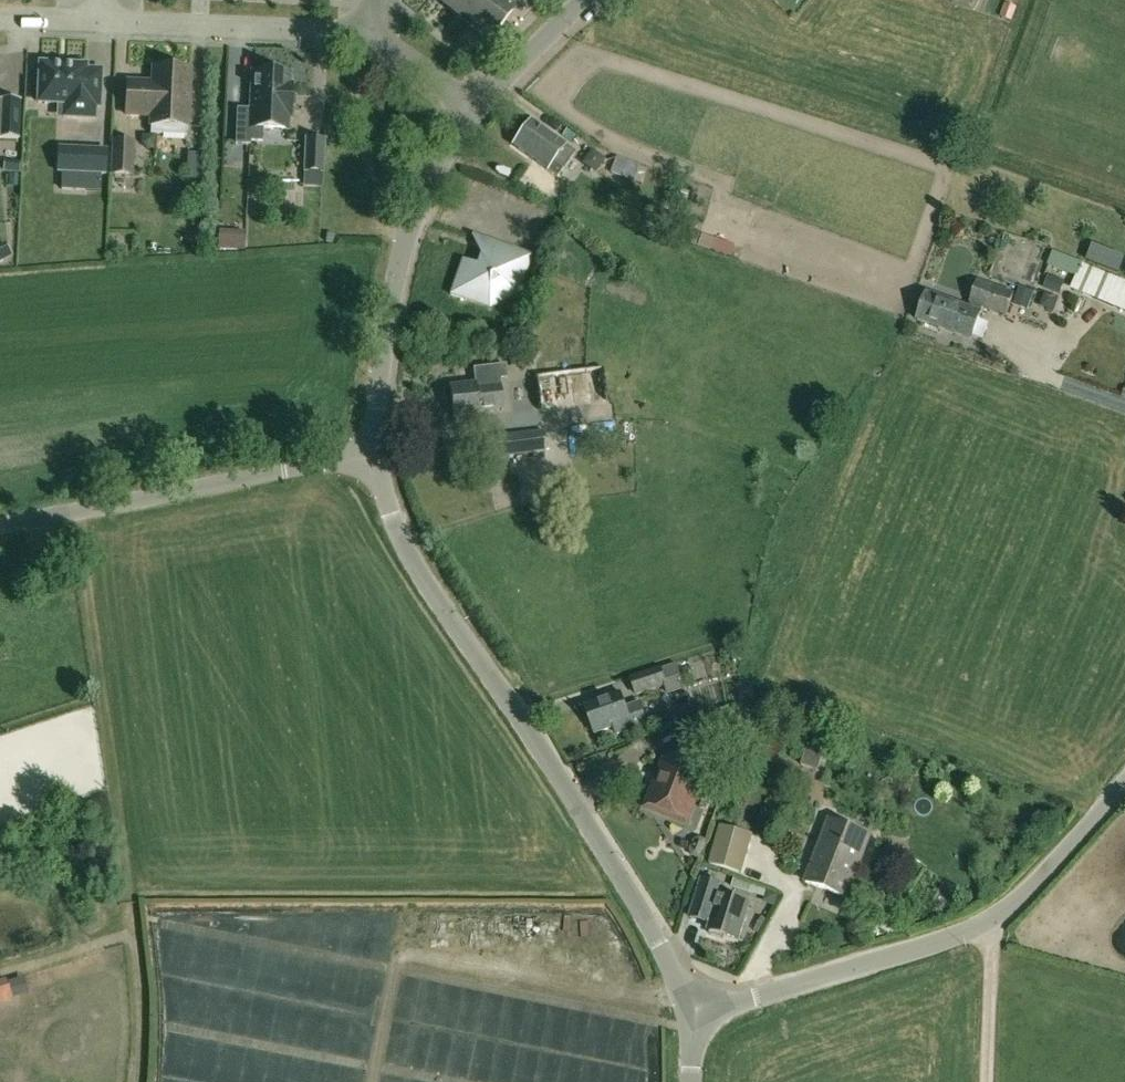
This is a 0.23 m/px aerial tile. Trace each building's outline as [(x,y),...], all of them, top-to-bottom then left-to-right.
[(445,1),(442,5),(451,12),(460,0),(444,0),(445,1)] [(463,14),(473,22),(471,24),(472,24),(491,0),(460,0),(451,12),(460,18),(463,14)] [(516,8),(505,0),(491,0),(472,24),(492,39),(516,8)] [(1001,18),(1012,22),(1017,9),(1006,5),(1001,18)] [(94,107),(99,108),(100,71),(85,70),(85,66),(39,64),(37,103),(63,105),(63,118),(94,119),(94,107)] [(143,83),(127,83),(125,116),(151,117),(150,135),(186,137),(189,70),(153,69),(152,86),(143,85),(143,83)] [(251,92),(291,94),(291,85),(290,85),(290,75),(252,73),(251,92)] [(290,119),(291,94),(251,92),(250,110),(248,145),(250,145),(250,142),(262,142),(263,129),(288,130),(288,119),(290,119)] [(0,138),(19,139),(21,99),(2,99),(2,100),(0,100),(0,119),(1,119),(0,138)] [(235,145),(248,145),(250,110),(237,109),(235,145)] [(512,146),(557,178),(575,153),(564,145),(530,121),(512,146)] [(133,176),(135,141),(113,140),(111,175),(133,176)] [(305,171),(322,172),(323,141),(306,141),(305,171)] [(104,175),(105,150),(58,148),(57,173),(104,175)] [(187,152),(187,168),(191,168),(191,179),(198,179),(199,152),(187,152)] [(616,162),(611,177),(634,185),(639,170),(616,162)] [(692,233),(688,244),(697,247),(700,236),(699,236),(692,233)] [(1007,267),(1015,238),(998,234),(990,262),(1007,267)] [(462,261),(450,296),(466,301),(467,298),(489,306),(515,294),(520,279),(523,280),(531,257),(494,243),(493,245),(485,243),(477,266),(462,261)] [(1083,263),(1072,287),(1124,310),(1124,281),(1083,263)] [(1065,281),(1050,276),(1046,288),(1061,294),(1065,281)] [(927,294),(917,321),(972,341),(981,313),(980,313),(982,308),(1006,317),(1014,295),(978,282),(970,304),(972,305),(970,309),(927,294)] [(1021,288),(1016,303),(1014,306),(1028,312),(1035,293),(1021,288)] [(475,384),(449,387),(453,419),(480,416),(479,413),(501,410),(501,411),(503,411),(499,384),(499,381),(508,380),(506,365),(474,369),(475,384)] [(536,377),(541,409),(606,401),(603,369),(536,377)] [(543,432),(486,439),(490,473),(514,470),(512,457),(546,453),(543,432)] [(668,694),(684,689),(677,665),(661,670),(660,669),(631,679),(637,695),(665,686),(668,694)] [(626,708),(621,694),(585,706),(596,735),(615,728),(617,735),(648,724),(640,703),(626,708)] [(688,750),(724,736),(715,712),(679,726),(688,750)] [(777,764),(784,747),(755,736),(749,753),(777,764)] [(673,816),(681,819),(689,799),(694,801),(699,799),(703,796),(705,791),(704,787),(701,783),(707,767),(669,753),(649,806),(662,811),(664,815),(668,817),(673,816)] [(805,883),(847,899),(870,837),(829,821),(805,883)] [(741,833),(720,827),(710,864),(741,873),(752,836),(741,833)] [(702,879),(690,917),(711,923),(709,930),(711,930),(709,934),(723,939),(725,935),(739,939),(743,928),(747,915),(750,905),(720,896),(723,886),(702,879)] [(748,892),(751,885),(734,879),(731,886),(748,892)]
